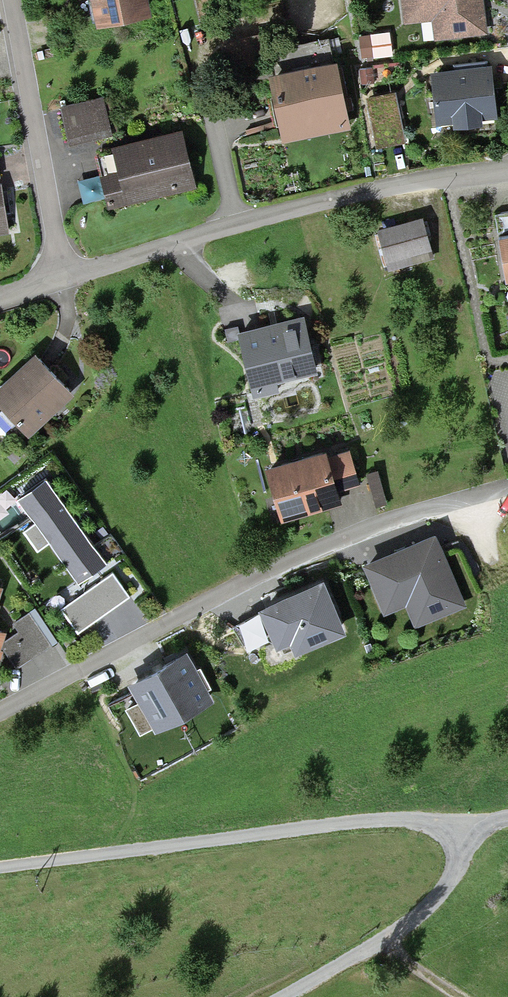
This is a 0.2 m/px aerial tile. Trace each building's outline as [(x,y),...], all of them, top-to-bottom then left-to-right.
[(97,20),(146,12),(144,0),(93,0),(97,20)] [(404,22),(431,18),(434,40),(483,34),(479,0),(401,0),(404,22)] [(358,37),(361,59),(393,55),(390,33),(358,37)] [(334,61),(273,74),(283,125),(345,112),(334,61)] [(490,68),(435,73),(439,121),(494,116),(490,68)] [(373,69),(360,71),(362,87),(375,86),(373,69)] [(367,97),(376,144),(401,140),(392,92),(367,97)] [(100,98),(62,106),(68,138),(106,130),(100,98)] [(103,174),(110,202),(190,183),(178,132),(113,148),(118,171),(103,174)] [(419,218),(378,229),(386,257),(426,246),(419,218)] [(497,238),(504,279),(507,278),(507,236),(497,238)] [(241,335),(255,388),(275,383),(273,377),(311,368),(300,326),(271,334),(269,328),(241,335)] [(0,387),(0,401),(28,430),(69,391),(34,355),(0,387)] [(325,452),(266,469),(281,519),(340,501),(337,491),(327,457),(325,452)] [(346,452),(327,457),(337,491),(356,485),(346,452)] [(378,473),(367,476),(376,509),(387,506),(378,473)] [(104,561),(47,480),(21,497),(79,579),(104,561)] [(433,537),(361,564),(382,613),(403,607),(412,627),(463,607),(433,537)] [(129,595),(113,572),(64,607),(80,630),(129,595)] [(322,577),(261,602),(277,642),(292,636),(296,646),(343,627),(322,577)] [(0,644),(0,647),(11,665),(46,644),(28,614),(13,623),(19,633),(0,644)] [(186,649),(128,681),(138,701),(124,708),(138,737),(152,730),(212,701),(186,649)]
